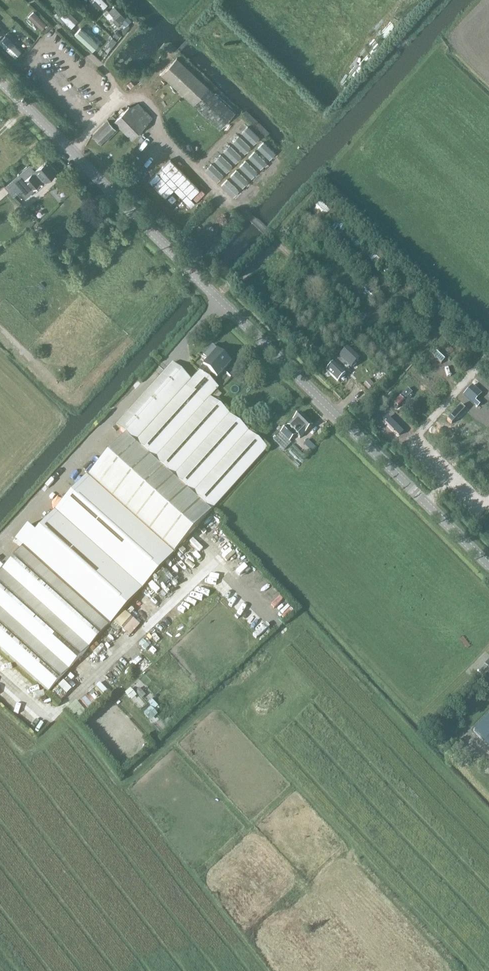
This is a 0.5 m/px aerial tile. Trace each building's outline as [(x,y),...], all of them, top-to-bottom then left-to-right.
[(90,1),(99,10),(107,2),(106,0),(90,0),(90,1)] [(115,4),(106,12),(118,24),(127,16),(115,4)] [(38,26),(44,20),(30,6),(24,12),(38,26)] [(63,10),(58,16),(71,28),(76,22),(63,10)] [(225,13),(220,17),(225,22),(229,19),(225,13)] [(91,51),(98,44),(81,27),(74,33),(91,51)] [(0,40),(0,43),(14,56),(23,47),(7,32),(0,40)] [(238,48),(246,46),(244,40),(237,42),(238,48)] [(235,112),(177,58),(161,75),(220,128),(235,112)] [(224,68),(229,65),(224,59),(219,63),(224,68)] [(275,71),(279,67),(273,62),(270,66),(275,71)] [(234,68),(230,72),(235,77),(239,73),(234,68)] [(142,87),(136,80),(133,77),(121,88),(130,98),(142,87)] [(299,95),(304,92),(299,86),(295,89),(299,95)] [(164,89),(157,97),(162,102),(170,94),(164,89)] [(180,110),(185,107),(181,101),(176,104),(180,110)] [(93,134),(95,136),(102,143),(117,129),(119,126),(131,138),(152,118),(138,103),(132,110),(129,106),(117,118),(115,116),(117,114),(114,112),(93,134)] [(191,119),(195,114),(188,110),(185,115),(191,119)] [(287,118),(283,122),(289,128),(293,124),(287,118)] [(204,128),(206,123),(199,120),(197,125),(204,128)] [(260,135),(244,120),(236,129),(252,144),(260,135)] [(252,144),(236,129),(228,137),(245,152),(252,144)] [(276,150),(260,135),(252,144),(269,158),(276,150)] [(207,147),(213,141),(209,137),(203,143),(207,147)] [(245,152),(228,137),(220,146),(237,160),(245,152)] [(269,158),(252,144),(245,152),(261,166),(269,158)] [(213,154),(229,169),(237,160),(220,146),(213,154)] [(261,166),(245,152),(237,160),(254,175),(261,166)] [(178,187),(144,153),(127,169),(161,203),(178,187)] [(213,154),(205,163),(221,177),(229,169),(213,154)] [(30,164),(4,186),(13,197),(20,191),(26,198),(35,190),(34,189),(44,180),(46,182),(57,172),(47,160),(35,170),(30,164)] [(254,175),(237,160),(229,169),(245,184),(254,175)] [(245,184),(229,169),(221,177),(237,192),(245,184)] [(54,207),(45,197),(34,208),(44,218),(54,207)] [(320,200),(314,205),(324,216),(329,210),(320,200)] [(31,213),(27,217),(36,227),(41,223),(31,213)] [(342,232),(347,226),(333,214),(328,219),(342,232)] [(352,233),(346,240),(356,251),(363,244),(352,233)] [(333,266),(340,261),(332,249),(325,254),(333,266)] [(279,269),(287,260),(277,251),(268,259),(279,269)] [(286,270),(293,277),(297,273),(291,266),(286,270)] [(351,282),(357,276),(347,266),(342,271),(351,282)] [(383,271),(395,286),(401,281),(389,266),(383,271)] [(256,274),(252,279),(258,284),(262,280),(256,274)] [(301,277),(297,281),(303,287),(307,283),(301,277)] [(363,281),(358,285),(371,299),(375,294),(363,281)] [(268,286),(264,292),(272,297),(275,291),(268,286)] [(281,298),(277,304),(284,310),(289,305),(281,298)] [(292,316),(295,322),(301,320),(297,313),(292,316)] [(336,322),(344,332),(351,327),(343,317),(336,322)] [(463,348),(466,351),(463,354),(469,360),(477,351),(468,342),(463,348)] [(199,371),(207,378),(207,377),(211,373),(217,378),(229,365),(216,353),(217,351),(212,346),(202,357),(207,362),(199,371)] [(326,370),(338,382),(345,374),(344,372),(349,367),(345,363),(353,355),(347,349),(326,370)] [(438,354),(435,359),(440,363),(444,358),(438,354)] [(207,378),(199,371),(190,381),(172,364),(117,426),(125,433),(211,511),(267,449),(210,398),(219,388),(207,377),(207,378)] [(451,366),(446,369),(450,376),(455,373),(451,366)] [(455,384),(462,392),(470,384),(462,377),(455,384)] [(409,378),(404,387),(415,394),(420,386),(409,378)] [(428,403),(432,398),(424,391),(420,396),(428,403)] [(387,402),(381,408),(391,419),(397,414),(387,402)] [(281,433),(290,441),(296,435),(300,438),(313,426),(300,413),(287,426),(281,433)] [(403,431),(409,426),(400,415),(394,420),(403,431)] [(451,419),(447,423),(454,428),(457,424),(451,419)] [(461,429),(456,433),(465,443),(470,438),(461,429)] [(87,475),(174,553),(211,511),(125,433),(87,475)] [(290,441),(281,433),(274,440),(284,450),(291,443),(290,441)] [(429,444),(426,449),(432,453),(435,448),(429,444)] [(444,470),(450,465),(440,453),(434,459),(444,470)] [(455,476),(459,472),(453,467),(449,472),(455,476)] [(174,553),(87,475),(23,547),(110,625),(174,553)] [(470,495),(475,491),(466,480),(461,484),(470,495)] [(484,495),(479,498),(484,505),(488,501),(484,495)] [(23,547),(0,572),(0,649),(49,693),(110,625),(23,547)] [(234,548),(224,558),(229,563),(226,565),(237,576),(251,563),(242,554),(240,555),(234,548)] [(185,574),(190,568),(182,561),(177,566),(185,574)] [(201,584),(208,591),(215,583),(208,576),(201,584)] [(255,591),(265,582),(262,579),(252,588),(255,591)] [(185,600),(193,607),(198,602),(190,595),(185,600)] [(149,598),(140,608),(145,613),(154,603),(149,598)] [(182,615),(191,611),(188,605),(179,609),(182,615)] [(114,621),(128,635),(138,624),(125,610),(114,621)] [(165,617),(171,623),(178,616),(173,610),(165,617)] [(104,644),(110,639),(106,633),(99,638),(104,644)] [(155,645),(159,640),(152,633),(147,637),(155,645)] [(96,653),(100,646),(94,643),(90,650),(96,653)] [(131,651),(120,661),(125,667),(136,657),(131,651)] [(479,672),(488,682),(488,661),(479,672)] [(94,689),(91,693),(99,699),(102,695),(94,689)] [(73,708),(77,716),(86,711),(82,703),(73,708)] [(475,731),(488,745),(488,717),(475,731)]
